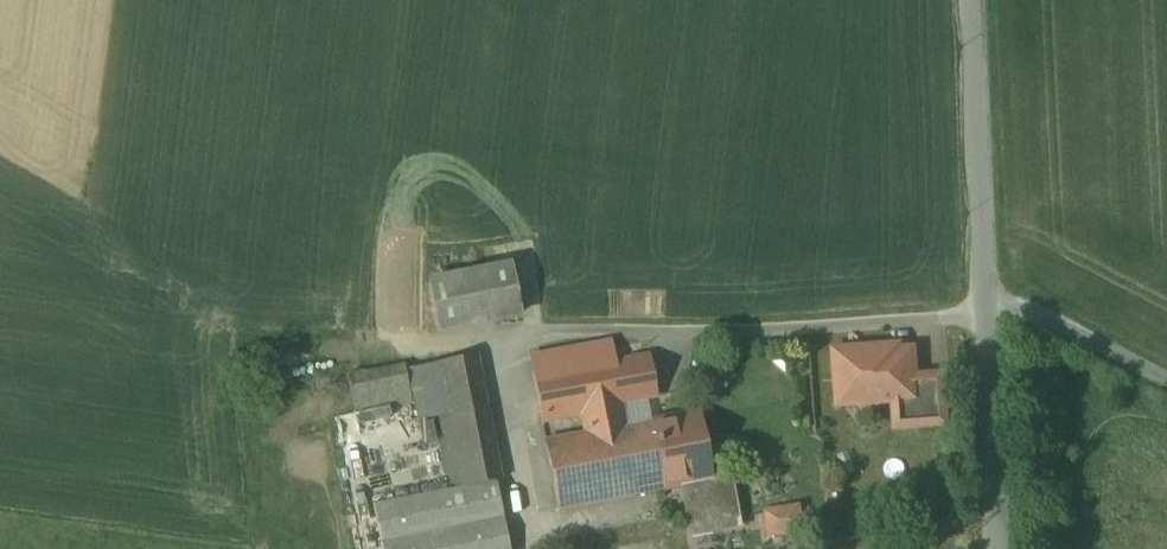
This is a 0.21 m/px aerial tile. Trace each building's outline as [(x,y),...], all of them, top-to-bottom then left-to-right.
[(513,267),(429,284),(438,330),(522,314),(513,267)] [(886,347),(834,351),(837,381),(850,380),(851,406),(858,405),(863,410),(875,409),(880,404),(918,401),(917,377),(915,349),(899,351),(899,352),(887,353),(886,347)] [(552,370),(533,373),(542,423),(581,416),(586,434),(628,426),(624,409),(651,404),(642,353),(552,370)] [(549,354),(530,358),(533,373),(552,370),(549,354)] [(500,482),(475,357),(426,367),(436,418),(451,491),(451,492),(497,482),(500,482)] [(405,364),(348,376),(355,413),(412,402),(405,364)] [(436,418),(426,367),(409,370),(419,422),(436,418)] [(944,375),(917,377),(918,401),(919,401),(921,428),(948,426),(944,375)] [(586,434),(546,442),(559,509),(682,485),(710,480),(710,478),(697,413),(628,426),(586,434)] [(730,474),(710,478),(710,480),(682,485),(692,535),(740,527),(730,474)] [(373,506),(382,548),(510,548),(497,482),(451,492),(451,491),(373,506)] [(800,507),(767,513),(771,537),(804,531),(800,507)]
